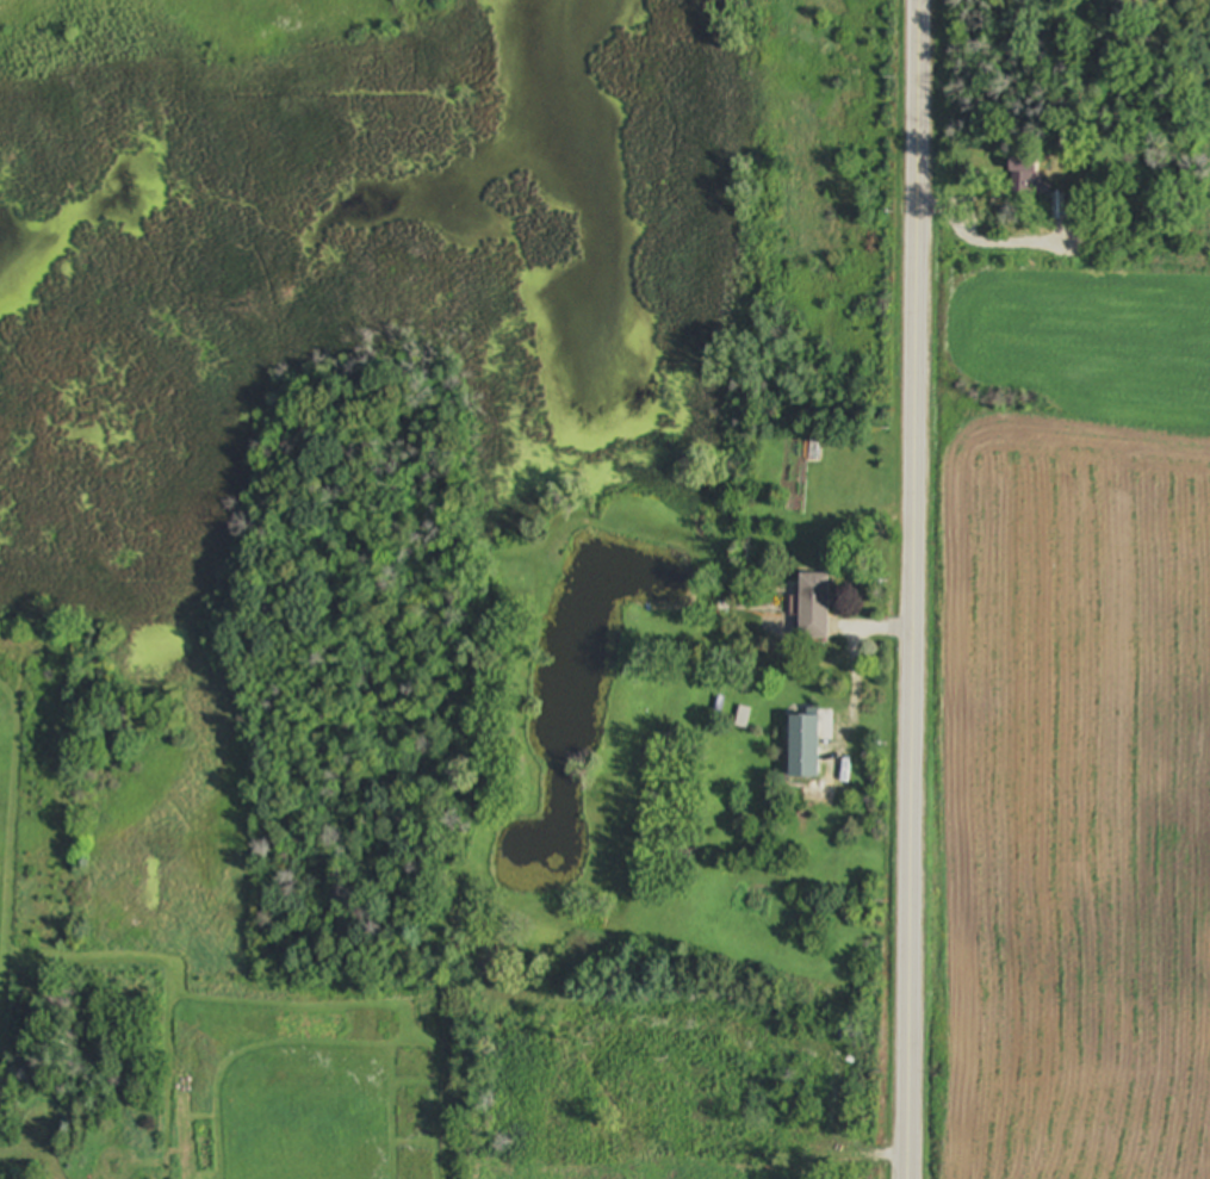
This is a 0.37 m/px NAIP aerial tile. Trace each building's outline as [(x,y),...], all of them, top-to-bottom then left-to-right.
[(1041,156),(1013,156),(1013,194),(1041,194),(1041,156)] [(830,576),(801,576),(801,641),(830,641),(830,576)]
